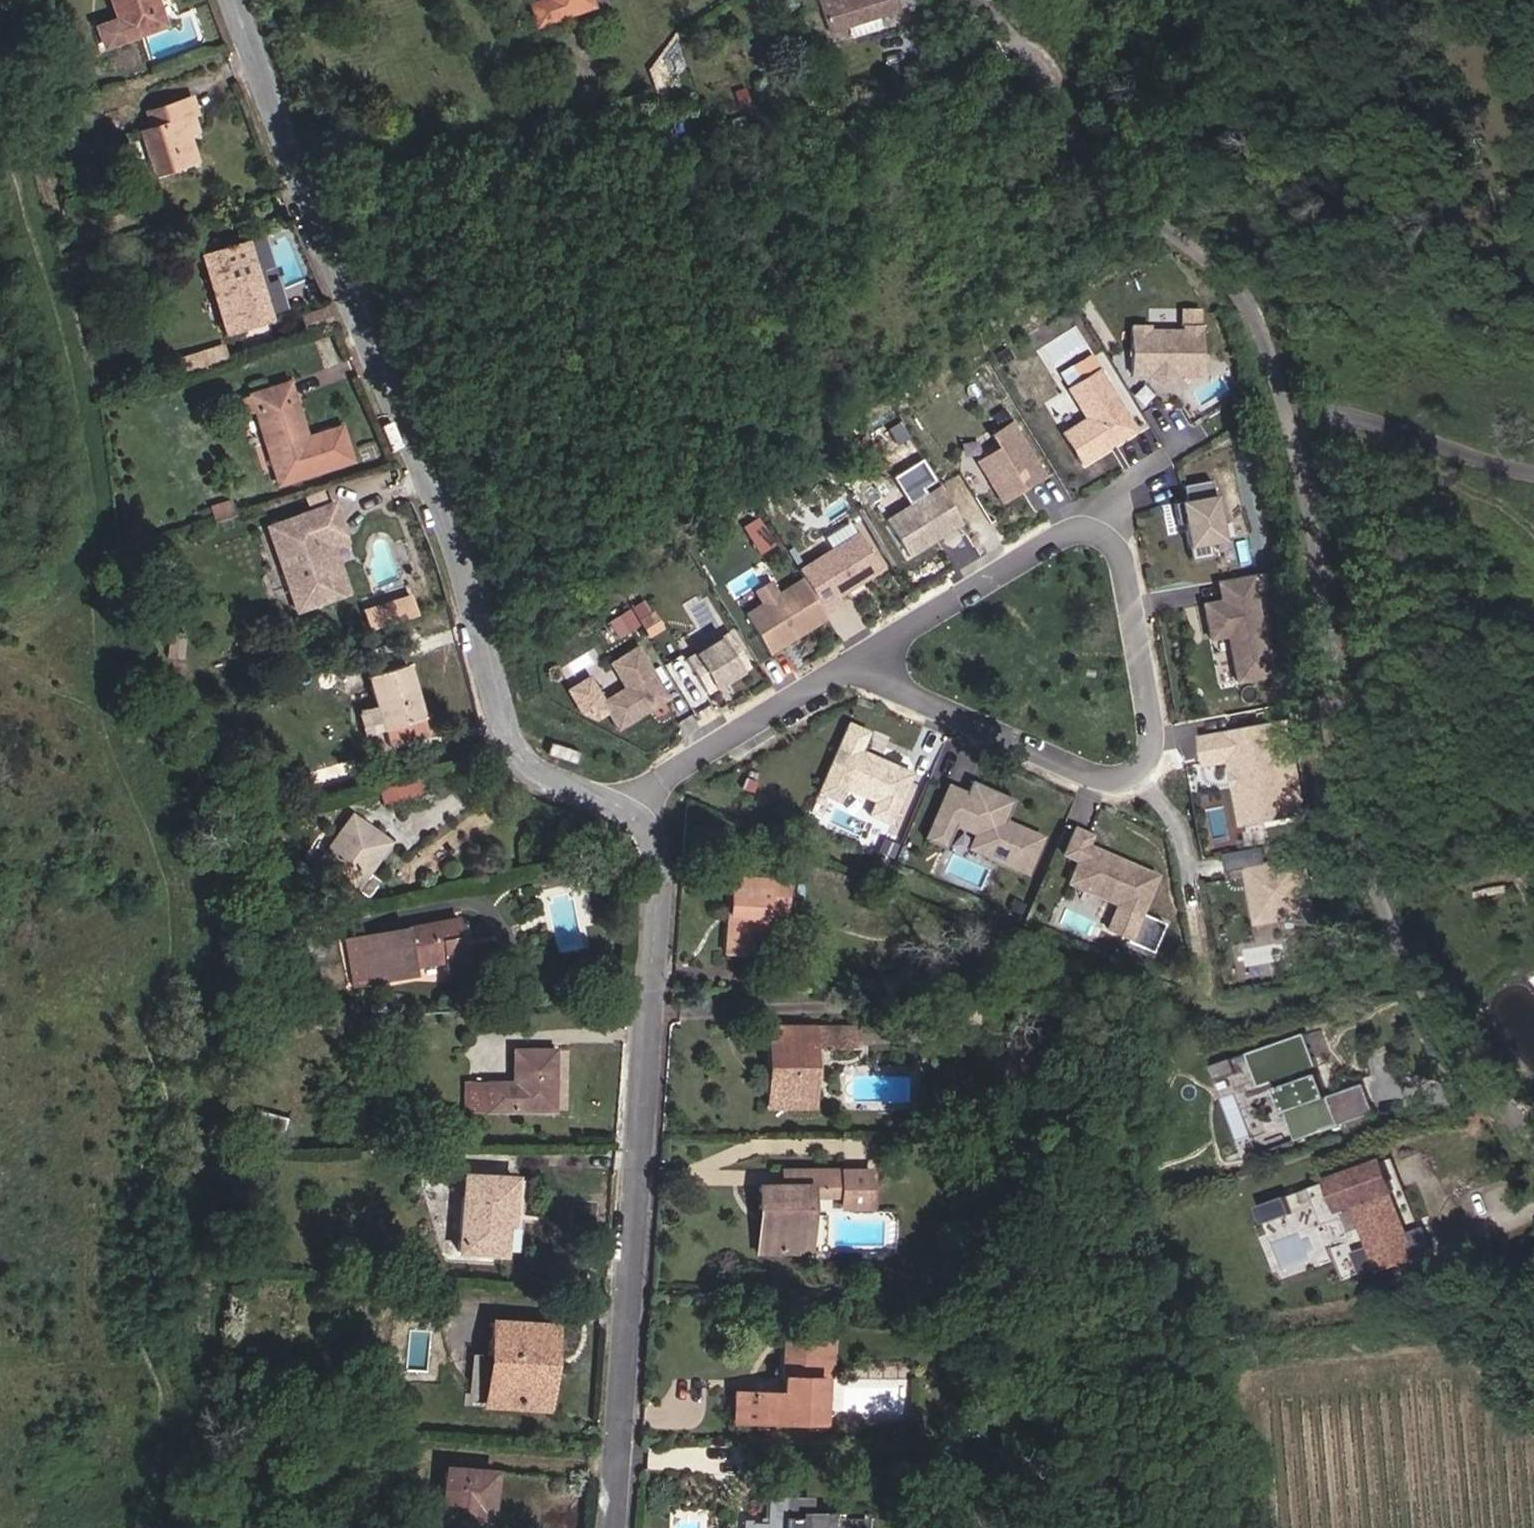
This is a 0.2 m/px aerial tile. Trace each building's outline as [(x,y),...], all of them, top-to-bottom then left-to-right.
[(99,51),(157,28),(146,0),(105,0),(113,23),(90,31),(99,51)] [(541,23),(596,5),(595,0),(534,0),(541,23)] [(883,14),(902,8),(900,0),(821,0),(831,29),(854,22),(883,14)] [(887,31),(883,14),(854,22),(859,39),(887,31)] [(655,32),(643,63),(662,70),(674,39),(655,32)] [(193,115),(184,93),(129,115),(152,175),(186,161),(178,138),(187,134),(182,120),(193,115)] [(623,103),(626,114),(638,110),(634,98),(623,103)] [(252,236),(234,241),(258,314),(275,308),(252,236)] [(258,314),(234,241),(204,252),(226,324),(258,314)] [(213,328),(226,324),(204,252),(191,256),(213,328)] [(307,329),(331,321),(325,307),(302,315),(307,329)] [(1148,324),(1131,324),(1131,346),(1137,346),(1137,353),(1131,353),(1130,373),(1148,373),(1155,380),(1171,380),(1178,373),(1201,373),(1202,324),(1184,324),(1184,329),(1148,329),(1148,324)] [(1292,346),(1295,358),(1307,355),(1304,344),(1292,346)] [(174,366),(180,380),(200,373),(211,369),(205,354),(174,366)] [(1086,417),(1063,431),(1081,461),(1135,428),(1099,369),(1068,387),(1086,417)] [(151,390),(165,385),(159,372),(146,376),(151,390)] [(242,394),(247,414),(258,409),(284,484),(322,471),(354,460),(343,428),(311,439),(289,380),(242,394)] [(999,447),(978,460),(1001,498),(1042,474),(1011,421),(991,433),(999,447)] [(1214,477),(1184,483),(1187,499),(1174,501),(1178,522),(1186,520),(1193,558),(1213,554),(1211,539),(1223,536),(1220,519),(1226,518),(1221,492),(1217,493),(1214,477)] [(940,483),(882,517),(906,556),(928,542),(928,538),(933,535),(935,539),(963,522),(940,483)] [(292,613),(334,598),(314,543),(325,539),(322,532),(333,528),(326,507),(262,531),(292,613)] [(211,528),(231,521),(226,508),(206,516),(211,528)] [(325,539),(336,536),(333,528),(322,532),(325,539)] [(763,528),(749,536),(758,550),(771,543),(763,528)] [(859,531),(797,568),(803,578),(824,612),(840,602),(836,596),(882,569),(859,531)] [(1254,573),(1228,578),(1232,597),(1205,603),(1212,637),(1230,633),(1239,678),(1273,672),(1254,573)] [(803,578),(745,613),(769,652),(827,617),(824,612),(803,578)] [(414,594),(367,609),(374,632),(421,617),(414,594)] [(627,609),(607,621),(617,637),(637,625),(627,609)] [(651,615),(639,622),(646,635),(659,627),(651,615)] [(729,632),(686,658),(706,692),(749,666),(729,632)] [(636,647),(610,662),(625,688),(600,703),(616,729),(642,713),(642,708),(650,703),(652,706),(667,697),(636,647)] [(403,662),(365,677),(384,728),(381,728),(388,751),(414,742),(408,720),(423,714),(403,662)] [(1287,721),(1205,737),(1210,762),(1233,758),(1245,822),(1304,811),(1287,721)] [(847,722),(817,791),(837,800),(843,787),(874,800),(868,816),(889,825),(911,774),(859,751),(867,731),(847,722)] [(377,791),(385,815),(423,801),(415,778),(377,791)] [(948,789),(926,839),(945,847),(956,822),(979,832),(972,847),(1027,871),(1042,837),(1006,821),(1016,798),(972,779),(965,796),(948,789)] [(389,842),(347,815),(311,867),(350,895),(389,842)] [(1118,903),(1108,925),(1131,935),(1157,875),(1087,844),(1091,834),(1075,827),(1064,854),(1078,859),(1068,882),(1118,903)] [(898,845),(883,839),(878,851),(893,858),(898,845)] [(1263,846),(1226,853),(1229,872),(1249,868),(1259,924),(1315,914),(1305,858),(1267,865),(1263,846)] [(783,899),(783,870),(731,867),(730,944),(762,944),(764,898),(783,899)] [(444,955),(447,968),(466,963),(450,914),(342,943),(353,989),(412,974),(409,962),(444,955)] [(471,975),(466,963),(447,968),(450,980),(471,975)] [(1305,1025),(1248,1046),(1261,1079),(1317,1058),(1305,1025)] [(792,1099),(792,1109),(817,1109),(817,1051),(855,1051),(854,1031),(773,1030),(772,1098),(792,1099)] [(493,1074),(492,1103),(559,1105),(559,1042),(516,1042),(516,1075),(493,1074)] [(1027,1048),(997,1047),(995,1108),(1025,1108),(1027,1048)] [(1322,1072),(1293,1082),(1313,1134),(1341,1123),(1322,1072)] [(492,1103),(493,1074),(469,1076),(469,1103),(492,1103)] [(792,1099),(772,1098),(772,1109),(792,1109),(792,1099)] [(1418,1217),(1401,1153),(1393,1155),(1401,1184),(1397,1185),(1406,1220),(1418,1217)] [(1406,1220),(1397,1185),(1401,1184),(1393,1155),(1340,1170),(1348,1199),(1363,1195),(1375,1238),(1356,1243),(1362,1265),(1381,1260),(1381,1261),(1415,1252),(1415,1251),(1434,1245),(1428,1223),(1409,1229),(1406,1220)] [(1375,1238),(1363,1195),(1348,1199),(1340,1170),(1315,1177),(1342,1271),(1362,1265),(1356,1243),(1375,1238)] [(813,1200),(813,1173),(783,1173),(783,1188),(762,1188),(761,1210),(769,1210),(768,1241),(812,1241),(813,1200)] [(835,1174),(813,1173),(813,1200),(835,1199),(835,1174)] [(835,1174),(835,1199),(844,1199),(844,1211),(874,1210),(873,1174),(835,1174)] [(516,1212),(515,1177),(463,1177),(463,1208),(462,1254),(505,1253),(505,1212),(516,1212)] [(1290,1197),(1260,1201),(1263,1220),(1293,1215),(1290,1197)] [(760,1241),(768,1241),(769,1210),(761,1210),(760,1241)] [(491,1318),(489,1353),(501,1353),(500,1402),(543,1402),(544,1346),(554,1346),(555,1322),(491,1318)] [(818,1377),(819,1342),(786,1341),(785,1392),(739,1391),(739,1419),(823,1420),(825,1378),(818,1377)] [(818,1377),(825,1378),(836,1377),(837,1342),(819,1342),(818,1377)] [(553,1403),(554,1346),(544,1346),(543,1402),(553,1403)] [(487,1400),(500,1402),(501,1353),(489,1353),(487,1400)] [(484,1365),(473,1364),(471,1402),(481,1403),(484,1365)] [(492,1466),(446,1465),(443,1527),(480,1527),(481,1508),(489,1508),(492,1466)] [(834,1516),(804,1516),(804,1498),(765,1498),(765,1516),(747,1515),(747,1527),(834,1527),(834,1516)] [(851,1517),(834,1516),(834,1527),(851,1527),(851,1517)] [(873,1517),(851,1517),(851,1527),(873,1527),(873,1517)]
